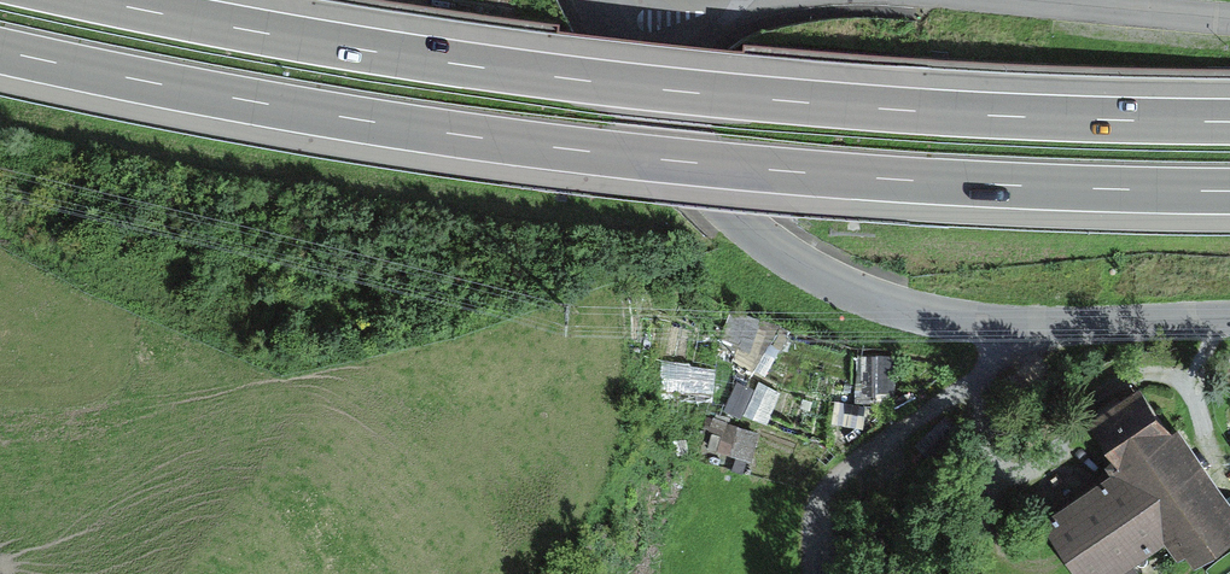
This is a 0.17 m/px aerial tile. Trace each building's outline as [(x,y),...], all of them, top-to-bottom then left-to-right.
[(667,359),(663,393),(717,398),(720,364),(667,359)] [(782,391),(739,375),(727,405),(770,422),(782,391)] [(1157,383),(1093,427),(1132,483),(1195,442),(1157,383)] [(711,446),(758,457),(765,425),(718,415),(711,446)] [(1195,442),(1053,536),(1079,573),(1144,573),(1178,551),(1201,571),(1229,552),(1229,494),(1195,442)]
